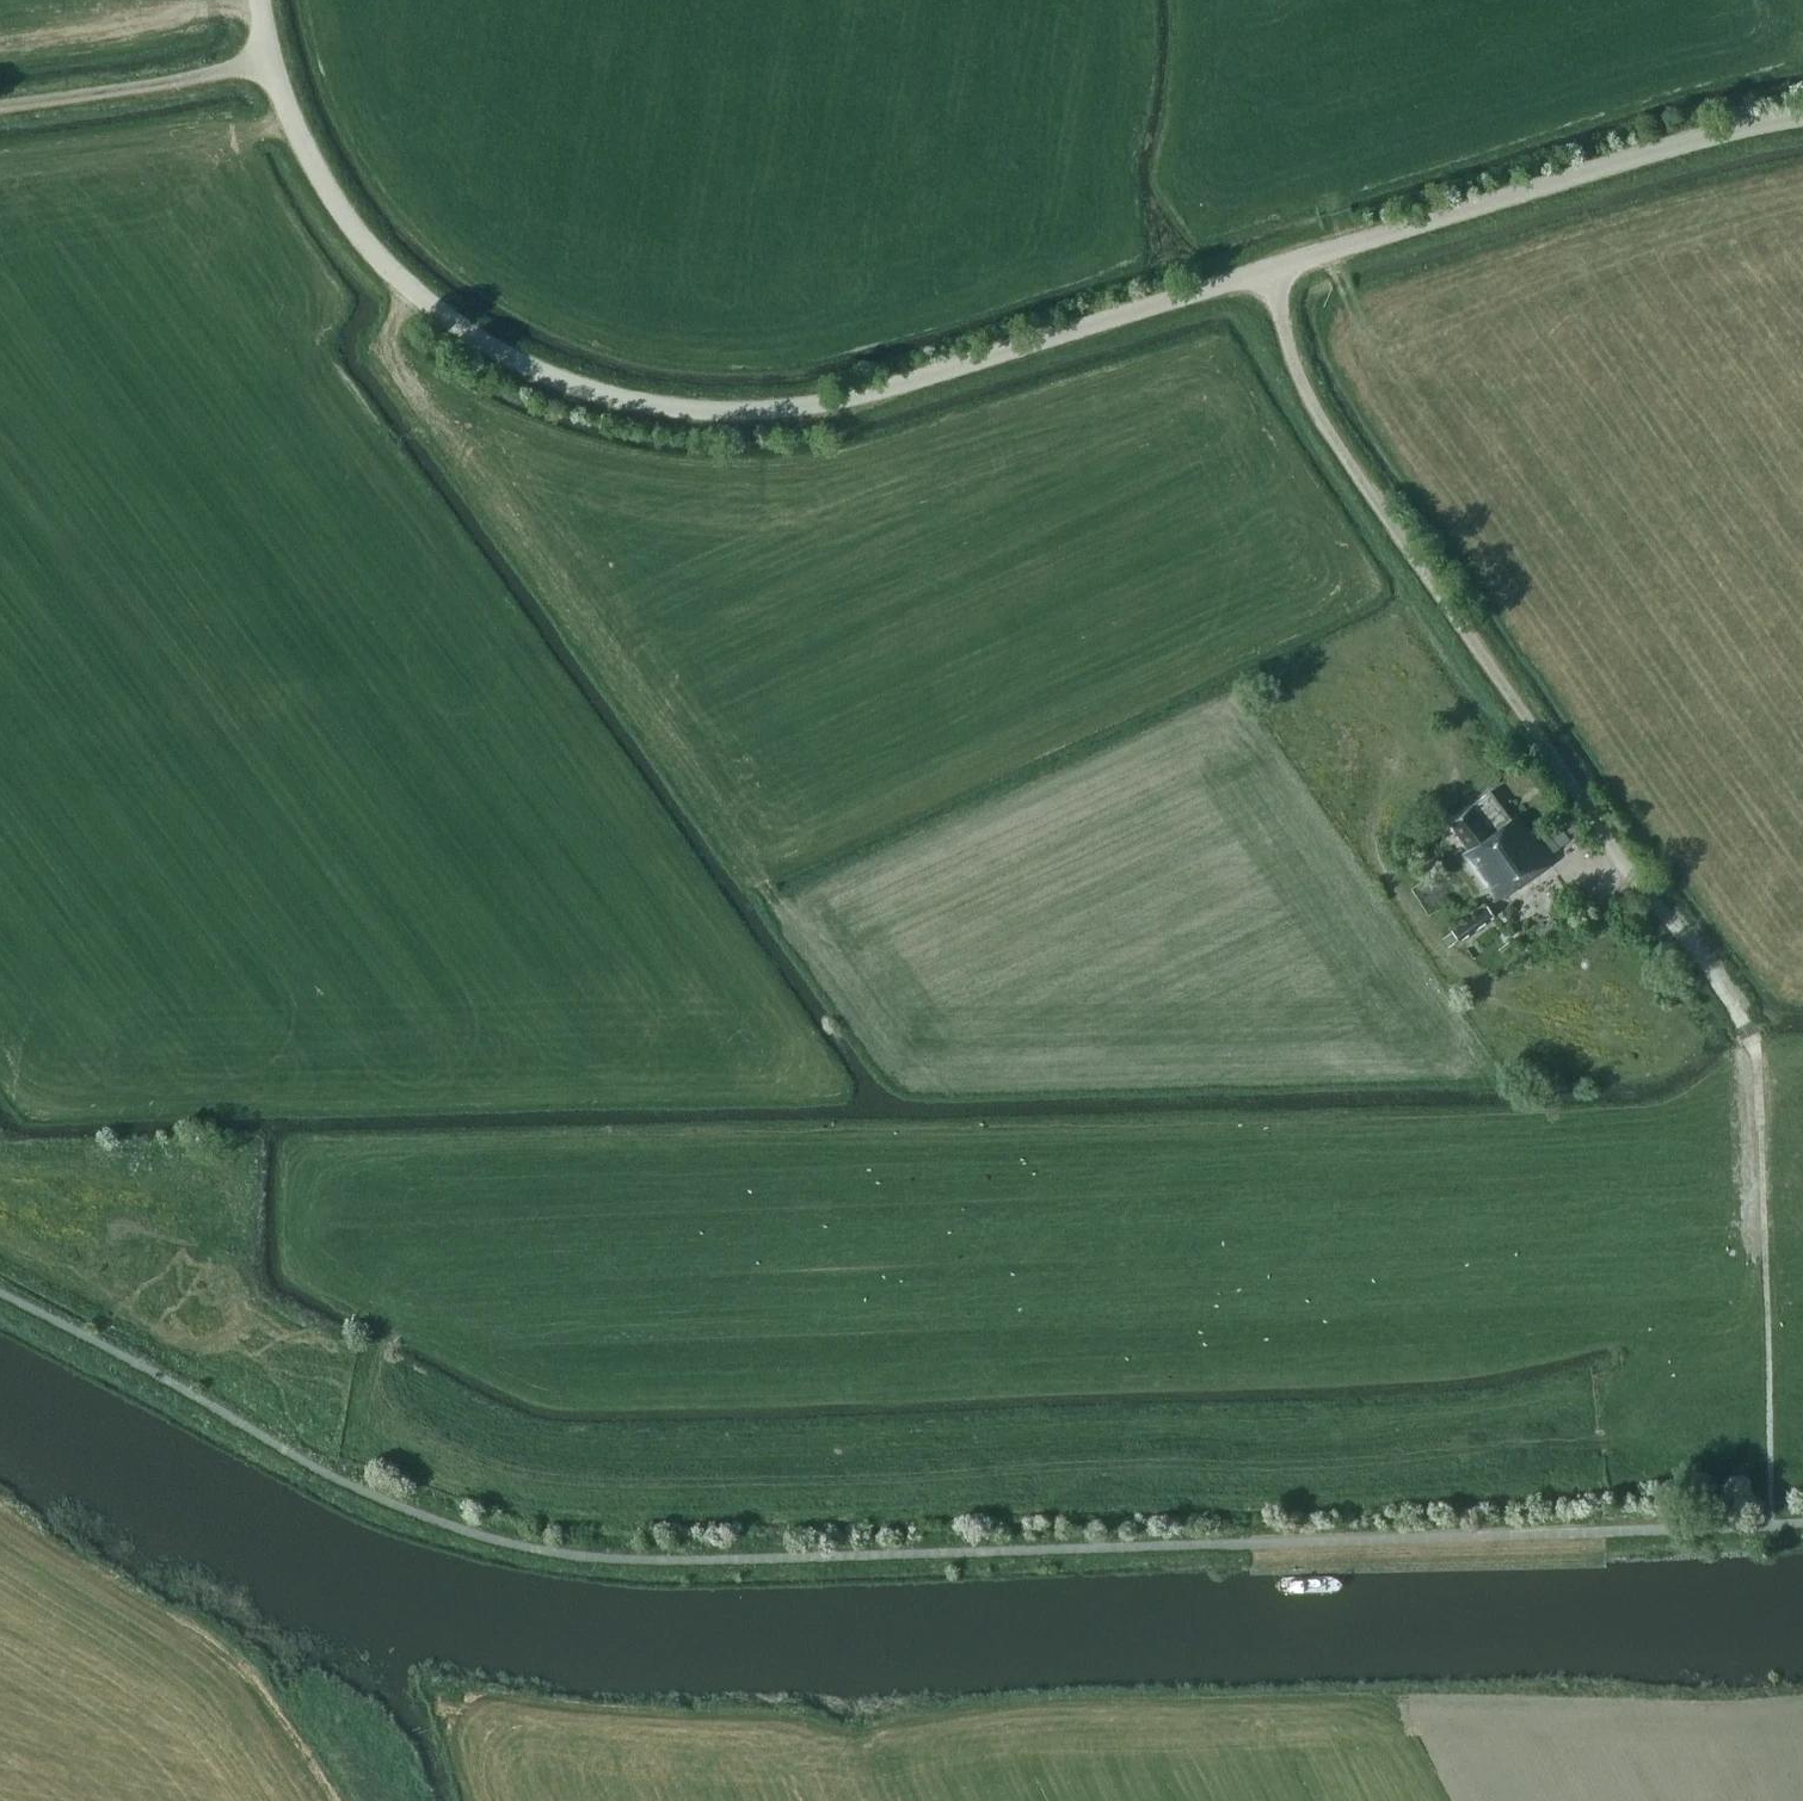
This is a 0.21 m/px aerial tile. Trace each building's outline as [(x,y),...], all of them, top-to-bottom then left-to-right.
[(1546,856),(1557,849),(1544,831),(1534,838),(1517,814),(1506,822),(1486,794),(1448,820),(1468,849),(1463,853),(1496,901),(1551,863),(1546,856)] [(1449,944),(1493,912),(1487,904),(1443,935),(1449,944)]
